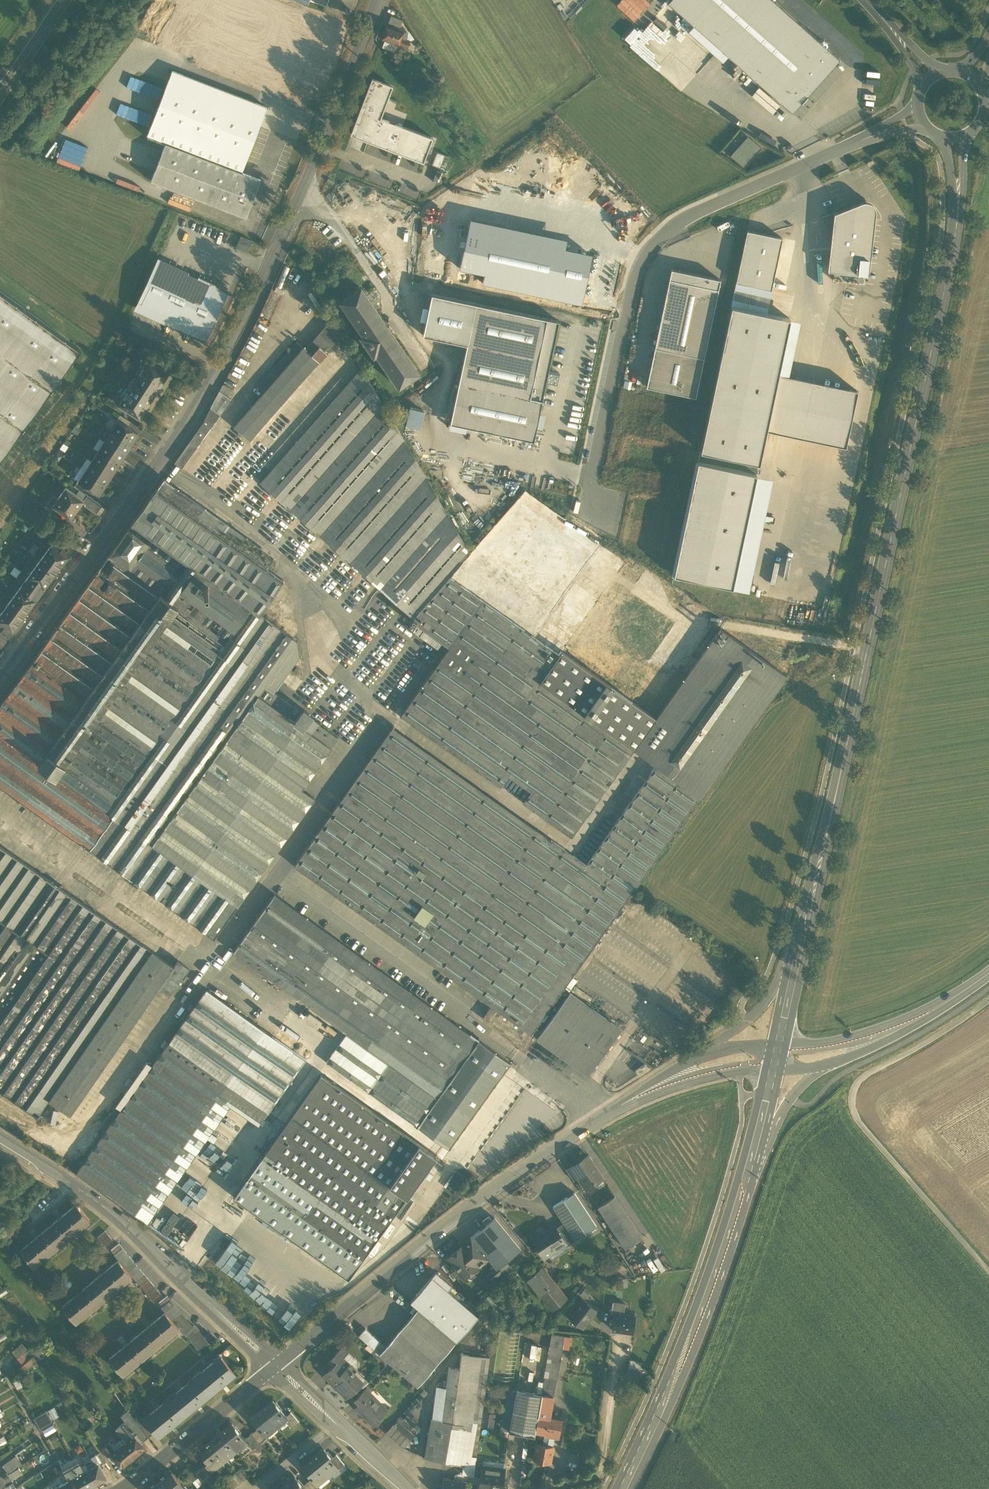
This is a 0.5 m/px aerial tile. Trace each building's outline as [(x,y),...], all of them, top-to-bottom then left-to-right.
[(267,0),(200,0),(191,23),(326,76),(343,30),(267,0)] [(650,2),(648,0),(619,0),(615,4),(633,20),(650,2)] [(728,55),(779,101),(827,48),(773,0),(670,0),(668,3),(693,25),(728,55)] [(387,24),(402,30),(404,24),(389,19),(387,24)] [(382,38),(398,43),(400,37),(402,30),(387,24),(382,38)] [(728,55),(693,25),(688,31),(722,61),(728,55)] [(398,43),(408,47),(410,40),(400,37),(398,43)] [(827,48),(779,101),(791,112),(800,102),(801,102),(807,95),(807,94),(839,58),(827,48)] [(147,136),(165,144),(242,172),(267,107),(172,71),(147,136)] [(393,85),(372,77),(350,134),(424,162),(433,138),(381,118),(393,85)] [(731,155),(736,159),(752,141),(748,137),(731,155)] [(752,141),(736,159),(744,166),(760,148),(752,141)] [(151,181),(227,210),(242,172),(165,144),(151,181)] [(449,156),(437,151),(432,164),(444,169),(440,167),(445,155),(449,157),(449,156)] [(261,180),(242,172),(227,210),(246,218),(261,180)] [(827,270),(833,271),(834,264),(831,263),(836,214),(859,205),(872,207),(865,274),(868,275),(875,213),(875,209),(874,206),(871,202),(867,201),(862,201),(833,213),(827,270)] [(833,271),(865,274),(872,207),(859,205),(836,214),(831,263),(834,264),(833,271)] [(483,282),(581,303),(592,254),(465,227),(456,267),(485,273),(483,282)] [(782,237),(747,230),(736,282),(771,289),(782,237)] [(241,237),(239,242),(250,246),(252,241),(241,237)] [(247,252),(250,246),(239,242),(237,247),(247,252)] [(158,258),(154,266),(225,299),(229,290),(199,276),(197,278),(188,274),(188,272),(158,258)] [(154,266),(138,301),(209,334),(225,299),(154,266)] [(720,279),(671,269),(655,347),(703,357),(720,279)] [(865,274),(833,271),(832,280),(864,283),(865,274)] [(771,289),(736,282),(731,305),(766,313),(771,289)] [(376,355),(398,388),(419,374),(361,288),(340,302),(362,335),(360,336),(373,356),(376,355)] [(81,350),(0,291),(0,461),(81,350)] [(426,321),(423,335),(467,344),(475,303),(431,294),(428,308),(426,321)] [(209,334),(138,301),(134,309),(205,343),(209,334)] [(539,413),(542,399),(530,397),(547,318),(475,303),(467,344),(450,422),(467,426),(533,440),(536,426),(539,413)] [(766,313),(731,305),(700,450),(759,463),(766,429),(778,373),(790,318),(766,313)] [(428,308),(423,306),(420,320),(426,321),(428,308)] [(313,339),(319,345),(312,353),(304,346),(303,347),(297,341),(257,386),(264,392),(234,426),(250,439),(318,361),(319,362),(320,362),(328,352),(327,352),(342,334),(332,317),(313,339)] [(559,321),(547,318),(530,397),(542,399),(546,381),(548,370),(559,321)] [(790,318),(778,373),(787,375),(799,320),(790,318)] [(655,347),(646,386),(695,396),(703,357),(655,347)] [(118,404),(139,418),(169,372),(148,359),(136,376),(135,375),(128,385),(130,386),(118,404)] [(260,481),(379,588),(443,505),(361,367),(260,481)] [(548,370),(546,381),(557,383),(559,373),(548,370)] [(857,390),(787,375),(778,373),(766,429),(845,446),(857,390)] [(174,462),(182,467),(231,398),(219,390),(215,398),(203,423),(174,462)] [(423,410),(410,407),(406,425),(419,428),(423,410)] [(545,414),(539,413),(536,426),(543,428),(545,414)] [(118,420),(127,426),(130,421),(120,414),(116,420),(117,420),(118,420)] [(117,420),(111,430),(131,443),(138,433),(127,426),(118,420),(117,420)] [(467,426),(450,422),(449,429),(465,432),(467,426)] [(111,430),(104,440),(125,453),(131,443),(111,430)] [(104,440),(98,450),(118,463),(125,453),(104,440)] [(98,450),(92,460),(112,473),(118,463),(98,450)] [(92,460),(85,470),(106,483),(112,473),(92,460)] [(671,575),(674,575),(698,462),(695,461),(671,575)] [(756,474),(698,462),(674,575),(732,588),(732,587),(756,475),(756,474)] [(99,494),(106,483),(85,470),(79,480),(78,480),(88,486),(99,494)] [(756,475),(732,587),(748,590),(772,478),(756,475)] [(164,477),(108,556),(226,641),(80,844),(90,851),(90,850),(214,939),(215,937),(314,798),(302,789),(339,738),(318,723),(319,722),(311,717),(312,715),(304,709),(302,711),(295,705),(294,706),(274,692),(291,669),(294,672),(298,666),(295,664),(300,656),(298,641),(285,632),(288,628),(283,624),(280,628),(279,627),(293,608),(273,594),(280,586),(288,587),(287,579),(284,579),(283,578),(282,579),(276,575),(277,574),(276,573),(275,574),(267,569),(215,531),(222,522),(205,509),(198,519),(158,490),(164,480),(166,478),(164,477)] [(74,485),(84,492),(88,486),(78,480),(79,480),(78,479),(74,485)] [(205,509),(164,480),(158,490),(198,519),(205,509)] [(58,509),(70,518),(82,501),(84,500),(66,486),(58,497),(53,504),(52,505),(58,509)] [(53,494),(48,501),(53,504),(58,497),(53,494)] [(84,505),(96,513),(102,505),(87,495),(84,500),(82,501),(85,504),(84,505)] [(44,507),(53,515),(58,509),(52,505),(53,504),(48,501),(44,507)] [(470,552),(443,505),(379,588),(412,617),(450,575),(470,552)] [(274,559),(222,522),(215,531),(267,569),(274,559)] [(56,537),(40,559),(56,571),(72,549),(56,537)] [(80,844),(226,641),(108,556),(32,662),(0,704),(0,787),(80,844)] [(40,559),(24,581),(40,593),(56,571),(40,559)] [(414,625),(415,623),(449,647),(486,601),(450,575),(412,617),(409,622),(414,625)] [(24,581),(8,603),(24,615),(40,593),(24,581)] [(294,865),(492,1006),(531,1034),(700,796),(634,749),(539,681),(562,651),(486,601),(449,647),(294,865)] [(0,613),(0,631),(8,637),(24,615),(8,603),(0,613)] [(720,628),(656,718),(634,749),(700,796),(786,675),(720,629),(720,628)] [(539,681),(634,749),(656,718),(562,651),(539,681)] [(348,1033),(437,1097),(478,1040),(274,894),(233,952),(298,998),(299,998),(348,1033)] [(306,1059),(272,1036),(206,989),(165,1048),(215,1083),(219,1077),(235,1089),(268,1112),(306,1059)] [(537,1038),(588,1074),(621,1028),(570,992),(537,1038)] [(528,1038),(531,1034),(492,1006),(484,1017),(485,1018),(486,1017),(517,1039),(516,1042),(524,1047),(530,1040),(528,1038)] [(437,1097),(348,1033),(326,1063),(416,1126),(437,1097)] [(437,1097),(416,1126),(449,1150),(510,1063),(478,1040),(437,1097)] [(235,1089),(219,1077),(215,1083),(165,1048),(152,1066),(121,1110),(76,1174),(142,1220),(226,1102),(235,1089)] [(115,1106),(121,1110),(152,1066),(147,1062),(115,1106)] [(284,1123),(232,1196),(348,1278),(435,1155),(436,1155),(320,1073),(285,1124),(284,1123)] [(259,1125),(268,1112),(235,1089),(226,1102),(259,1125)] [(578,1177),(587,1190),(597,1184),(595,1181),(602,1177),(588,1156),(572,1166),(571,1167),(578,1177)] [(566,1169),(573,1180),(578,1177),(571,1167),(572,1166),(572,1165),(566,1169)] [(182,1178),(173,1192),(205,1213),(216,1197),(190,1180),(193,1175),(188,1171),(183,1178),(182,1178)] [(606,1183),(602,1177),(595,1181),(597,1184),(599,1187),(606,1183)] [(575,1240),(576,1240),(597,1226),(575,1192),(554,1206),(565,1224),(575,1240)] [(598,1207),(625,1248),(642,1237),(615,1196),(598,1207)] [(56,1246),(57,1246),(66,1239),(65,1238),(84,1223),(85,1223),(89,1220),(76,1203),(20,1250),(33,1266),(38,1262),(37,1261),(56,1246)] [(486,1222),(493,1217),(488,1210),(480,1215),(486,1222)] [(496,1268),(497,1269),(499,1267),(507,1261),(521,1249),(495,1217),(470,1237),(471,1238),(474,1242),(475,1242),(488,1258),(496,1268)] [(642,1219),(635,1223),(642,1235),(649,1230),(642,1219)] [(563,1240),(566,1246),(575,1240),(565,1224),(556,1229),(556,1230),(563,1240)] [(543,1252),(546,1256),(557,1249),(555,1246),(563,1240),(556,1230),(556,1229),(554,1226),(540,1235),(540,1234),(532,1239),(541,1253),(543,1252)] [(97,1237),(104,1245),(112,1239),(105,1231),(97,1237)] [(474,1242),(471,1238),(462,1245),(465,1249),(474,1242)] [(447,1257),(464,1278),(488,1258),(475,1242),(474,1242),(465,1249),(462,1245),(447,1257)] [(111,1250),(114,1254),(122,1247),(119,1243),(111,1250)] [(135,1280),(136,1280),(144,1273),(122,1247),(114,1254),(118,1260),(131,1276),(135,1280)] [(224,1247),(212,1266),(251,1290),(255,1285),(240,1276),(249,1263),(224,1247)] [(98,1302),(99,1303),(108,1295),(107,1294),(126,1279),(127,1280),(131,1276),(118,1260),(62,1306),(75,1322),(80,1318),(79,1318),(98,1302)] [(510,1265),(507,1261),(499,1267),(502,1271),(510,1265)] [(505,1275),(506,1275),(514,1268),(515,1267),(512,1264),(510,1265),(502,1271),(502,1272),(505,1275)] [(527,1278),(552,1310),(568,1297),(542,1266),(527,1278)] [(497,1269),(496,1268),(486,1275),(491,1281),(502,1272),(502,1271),(499,1267),(497,1269)] [(520,1275),(514,1268),(506,1275),(512,1282),(520,1275)] [(451,1285),(435,1271),(410,1300),(418,1307),(457,1340),(478,1315),(448,1289),(451,1285)] [(160,1293),(144,1273),(136,1280),(152,1300),(160,1293)] [(627,1286),(626,1277),(618,1278),(619,1287),(627,1286)] [(590,1291),(585,1287),(580,1293),(585,1298),(590,1291)] [(479,1297),(482,1300),(491,1293),(488,1289),(479,1297)] [(499,1302),(491,1293),(482,1300),(489,1310),(499,1302)] [(159,1302),(162,1306),(170,1300),(167,1296),(159,1302)] [(568,1316),(583,1328),(597,1310),(582,1298),(568,1316)] [(265,1300),(262,1304),(277,1316),(286,1305),(282,1302),(280,1304),(274,1299),(271,1304),(265,1300)] [(192,1326),(170,1300),(162,1306),(161,1307),(165,1312),(178,1328),(183,1334),(185,1333),(195,1345),(199,1350),(208,1343),(193,1325),(192,1326)] [(614,1312),(624,1314),(625,1303),(612,1301),(611,1313),(614,1313),(614,1312)] [(398,1331),(386,1345),(365,1328),(358,1335),(379,1353),(379,1354),(417,1386),(437,1363),(457,1340),(418,1307),(398,1331)] [(145,1354),(145,1355),(155,1347),(154,1347),(173,1331),(173,1332),(178,1328),(165,1312),(109,1358),(122,1374),(127,1370),(126,1370),(145,1354)] [(612,1329),(633,1332),(635,1316),(624,1314),(614,1312),(614,1313),(612,1329)] [(552,1333),(542,1393),(553,1395),(552,1396),(554,1396),(562,1347),(564,1336),(552,1333)] [(571,1337),(564,1336),(562,1347),(568,1348),(571,1337)] [(12,1351),(17,1358),(27,1350),(26,1348),(22,1343),(12,1351)] [(344,1346),(338,1351),(343,1356),(343,1357),(349,1351),(344,1346)] [(30,1354),(27,1350),(17,1358),(23,1365),(32,1357),(30,1354)] [(328,1361),(332,1365),(343,1356),(338,1351),(328,1361)] [(356,1358),(349,1351),(343,1357),(350,1364),(356,1358)] [(446,1387),(442,1420),(462,1423),(463,1419),(476,1422),(481,1423),(482,1415),(490,1356),(461,1352),(459,1368),(448,1367),(446,1387)] [(154,1431),(158,1436),(235,1373),(221,1356),(214,1361),(214,1360),(208,1365),(201,1371),(201,1372),(189,1382),(188,1381),(175,1393),(176,1394),(164,1403),(163,1403),(150,1413),(151,1414),(144,1419),(146,1421),(154,1431)] [(340,1391),(346,1397),(362,1382),(353,1373),(355,1371),(353,1369),(351,1371),(347,1367),(350,1364),(343,1357),(343,1356),(332,1365),(325,1373),(333,1381),(334,1380),(342,1388),(340,1391)] [(357,1359),(356,1358),(350,1364),(347,1367),(351,1371),(353,1369),(355,1371),(357,1369),(357,1359)] [(628,1367),(640,1369),(641,1361),(630,1359),(628,1367)] [(638,1380),(640,1369),(628,1367),(626,1377),(638,1380)] [(436,1385),(432,1418),(442,1420),(446,1387),(436,1385)] [(354,1398),(359,1404),(360,1403),(369,1394),(371,1393),(366,1387),(354,1398)] [(500,1429),(509,1431),(516,1390),(507,1389),(500,1429)] [(532,1435),(534,1435),(535,1429),(538,1415),(540,1400),(541,1394),(516,1390),(509,1431),(532,1435)] [(540,1400),(538,1415),(548,1417),(552,1396),(553,1395),(542,1393),(541,1394),(540,1400)] [(365,1417),(373,1425),(377,1421),(376,1420),(385,1411),(369,1394),(360,1403),(361,1404),(358,1408),(366,1416),(365,1417)] [(273,1400),(262,1409),(277,1427),(285,1420),(288,1418),(286,1416),(273,1400)] [(52,1418),(58,1414),(53,1405),(47,1409),(52,1418)] [(277,1427),(262,1409),(251,1418),(259,1427),(266,1436),(266,1435),(277,1427)] [(34,1418),(40,1428),(52,1421),(47,1411),(34,1418)] [(285,1420),(291,1428),(299,1422),(291,1412),(286,1416),(288,1418),(285,1420)] [(494,1414),(485,1412),(483,1426),(492,1427),(494,1414)] [(545,1434),(543,1444),(552,1445),(553,1435),(558,1436),(558,1434),(559,1434),(561,1419),(548,1417),(538,1415),(535,1429),(545,1431),(545,1434)] [(132,1416),(126,1420),(129,1424),(135,1419),(132,1416)] [(470,1455),(476,1422),(463,1419),(462,1423),(442,1420),(432,1418),(425,1459),(463,1465),(475,1468),(476,1461),(477,1456),(470,1455)] [(129,1424),(136,1433),(141,1429),(140,1426),(135,1419),(129,1424)] [(128,1437),(121,1443),(133,1457),(145,1447),(141,1442),(140,1441),(142,1440),(136,1433),(129,1424),(126,1420),(119,1425),(128,1437)] [(394,1425),(411,1441),(415,1436),(398,1420),(394,1425)] [(146,1421),(140,1426),(141,1429),(147,1437),(154,1431),(146,1421)] [(232,1423),(221,1432),(236,1450),(246,1441),(247,1441),(244,1438),(232,1423)] [(100,1437),(92,1425),(84,1430),(93,1443),(100,1437)] [(386,1433),(403,1449),(411,1441),(394,1425),(386,1433)] [(259,1427),(252,1433),(260,1443),(267,1437),(266,1435),(266,1436),(259,1427)] [(147,1437),(141,1429),(136,1433),(142,1440),(140,1441),(141,1442),(147,1437)] [(221,1432),(210,1441),(225,1459),(236,1450),(221,1432)] [(260,1443),(252,1433),(244,1438),(247,1441),(246,1441),(252,1449),(260,1443)] [(133,1457),(121,1443),(114,1448),(108,1441),(101,1447),(107,1455),(114,1461),(116,1460),(121,1466),(133,1457)] [(211,1470),(225,1459),(210,1441),(198,1451),(206,1461),(205,1462),(211,1470)] [(552,1445),(543,1444),(537,1443),(534,1459),(549,1462),(552,1445)] [(324,1448),(313,1457),(328,1475),(338,1467),(339,1466),(332,1457),(324,1448)] [(94,1455),(99,1464),(106,1460),(100,1452),(94,1455)] [(2,1474),(8,1484),(12,1482),(8,1474),(17,1467),(23,1463),(17,1454),(4,1462),(8,1467),(1,1472),(2,1474)] [(338,1467),(339,1468),(344,1464),(336,1454),(332,1457),(339,1466),(338,1467)] [(94,1465),(88,1468),(96,1482),(106,1477),(103,1471),(99,1464),(94,1455),(90,1457),(94,1465)] [(328,1475),(313,1457),(302,1466),(311,1477),(317,1484),(318,1484),(328,1475)] [(474,1475),(480,1476),(482,1465),(483,1462),(476,1461),(475,1468),(474,1474),(474,1475)] [(205,1462),(194,1471),(198,1476),(202,1481),(213,1472),(211,1470),(205,1462)] [(74,1466),(78,1474),(83,1471),(79,1463),(74,1466)] [(198,1476),(194,1471),(189,1465),(184,1469),(192,1480),(198,1476)] [(474,1474),(475,1468),(463,1465),(461,1473),(474,1475),(474,1474)] [(504,1471),(491,1469),(492,1467),(482,1465),(480,1476),(479,1488),(502,1488),(504,1471)] [(69,1469),(73,1476),(78,1474),(74,1466),(69,1469)] [(8,1474),(12,1482),(22,1475),(18,1468),(8,1474)] [(88,1468),(83,1471),(78,1474),(86,1488),(96,1482),(88,1468)] [(161,1479),(168,1488),(176,1488),(182,1484),(171,1471),(161,1479)] [(242,1480),(238,1475),(235,1472),(227,1479),(229,1482),(233,1487),(242,1480)] [(78,1474),(73,1476),(69,1479),(74,1488),(84,1488),(86,1488),(78,1474)] [(284,1485),(287,1488),(306,1488),(302,1485),(295,1476),(284,1485)] [(307,1481),(313,1488),(318,1488),(321,1487),(318,1484),(317,1484),(311,1477),(307,1481)] [(59,1485),(61,1488),(74,1488),(69,1479),(58,1485),(59,1485)] [(161,1479),(148,1488),(168,1488),(161,1479)] [(465,1482),(443,1479),(442,1488),(464,1488),(465,1482)] [(307,1481),(302,1485),(306,1488),(313,1488),(307,1481)]
